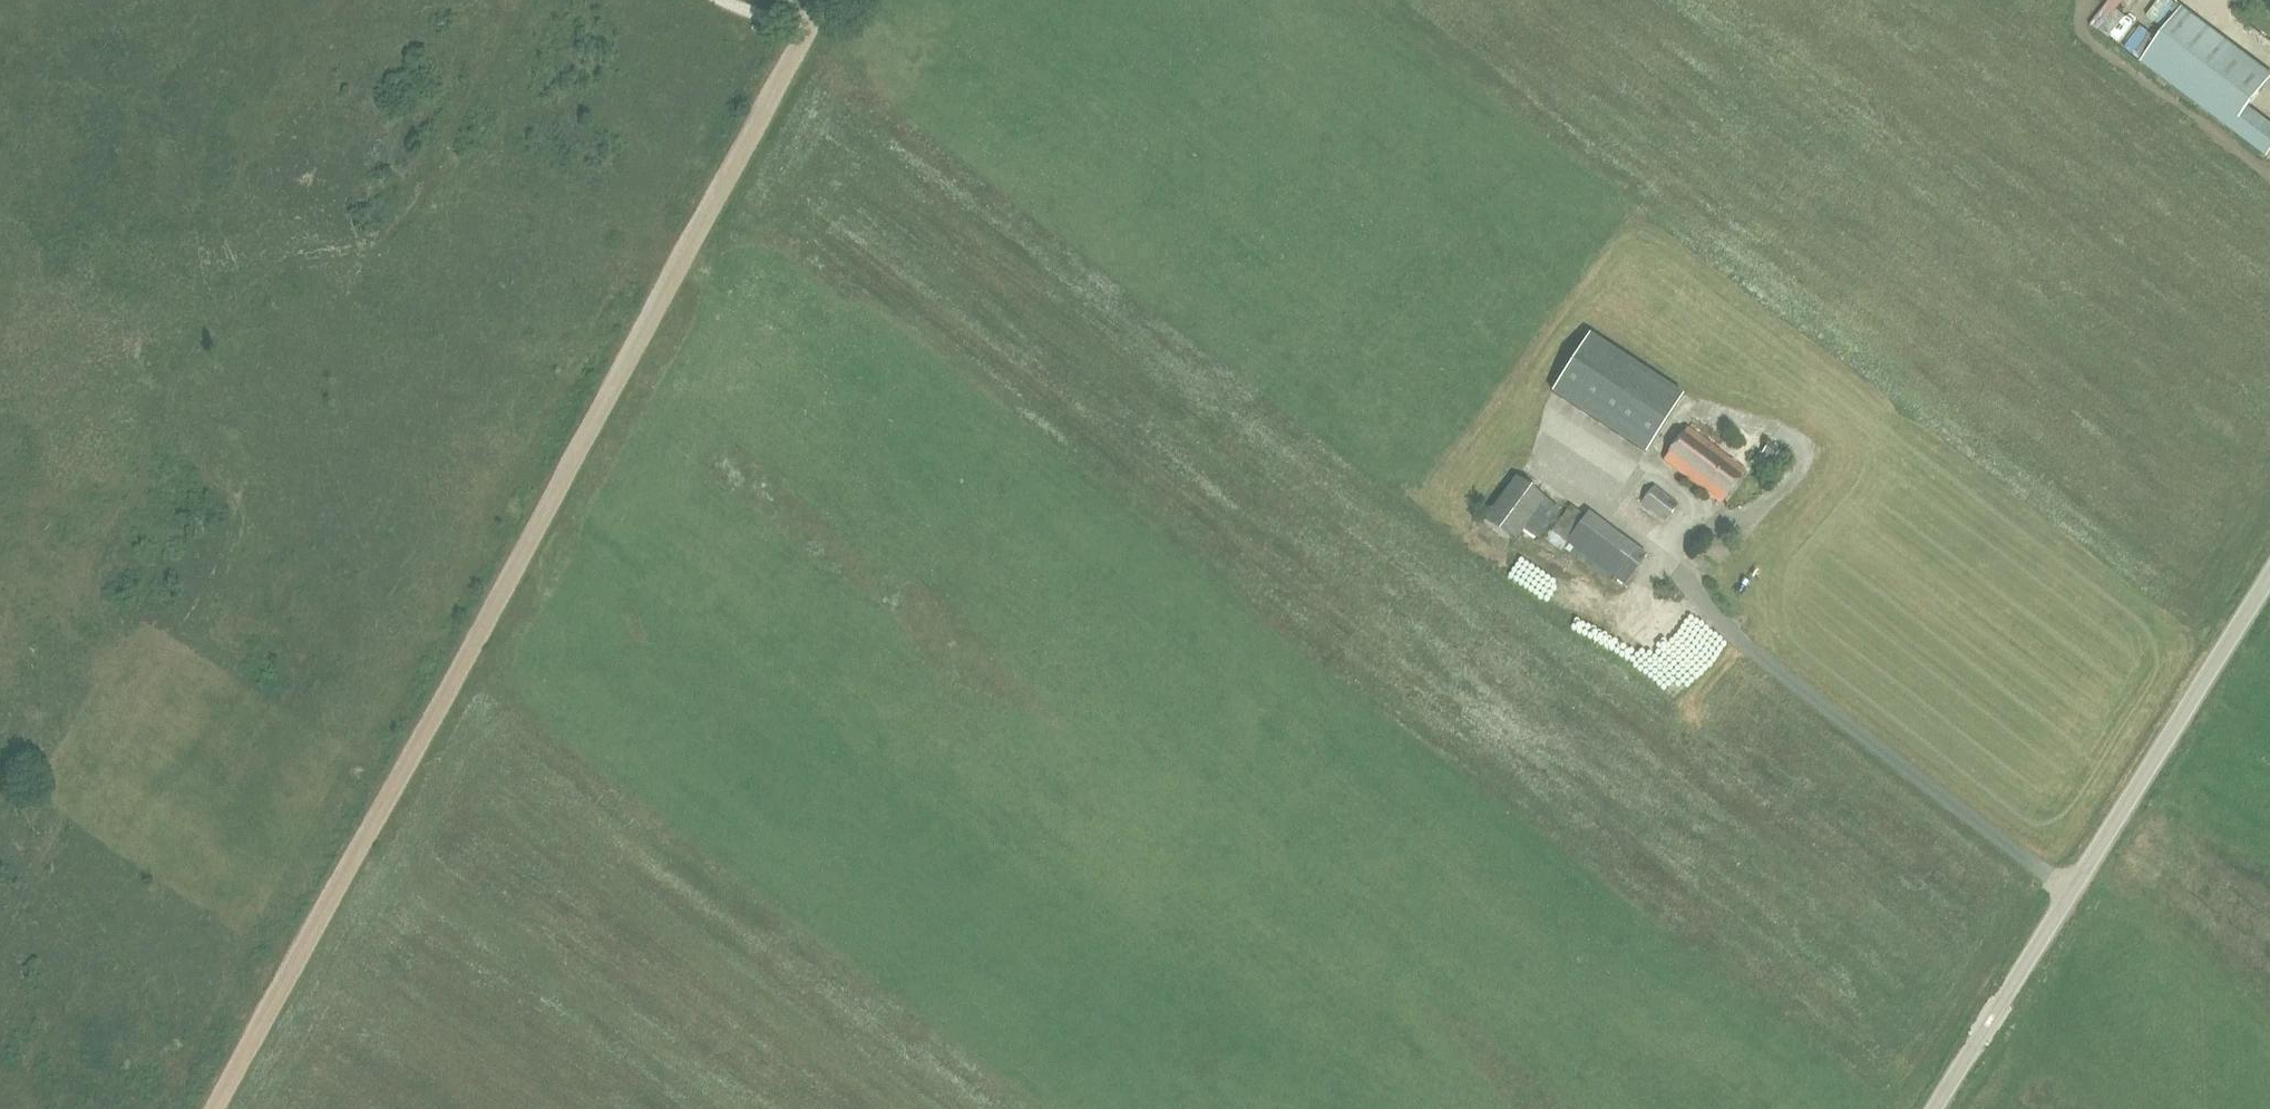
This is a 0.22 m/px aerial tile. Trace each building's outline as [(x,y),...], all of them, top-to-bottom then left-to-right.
[(2251,110),(2269,85),(2269,74),(2184,9),(2145,62),(2269,155),(2269,124),(2251,110)] [(1552,391),(1647,451),(1683,396),(1588,335),(1552,391)] [(1688,428),(1663,460),(1721,505),(1745,473),(1688,428)] [(1540,539),(1560,513),(1515,479),(1483,522),(1513,545),(1525,528),(1540,539)] [(1664,523),(1677,506),(1654,487),(1641,504),(1664,523)] [(1583,518),(1568,506),(1549,531),(1543,539),(1560,551),(1564,547),(1621,590),(1623,587),(1646,557),(1587,513),(1583,518)] [(1672,619),(1652,639),(1671,659),(1691,639),(1672,619)]
